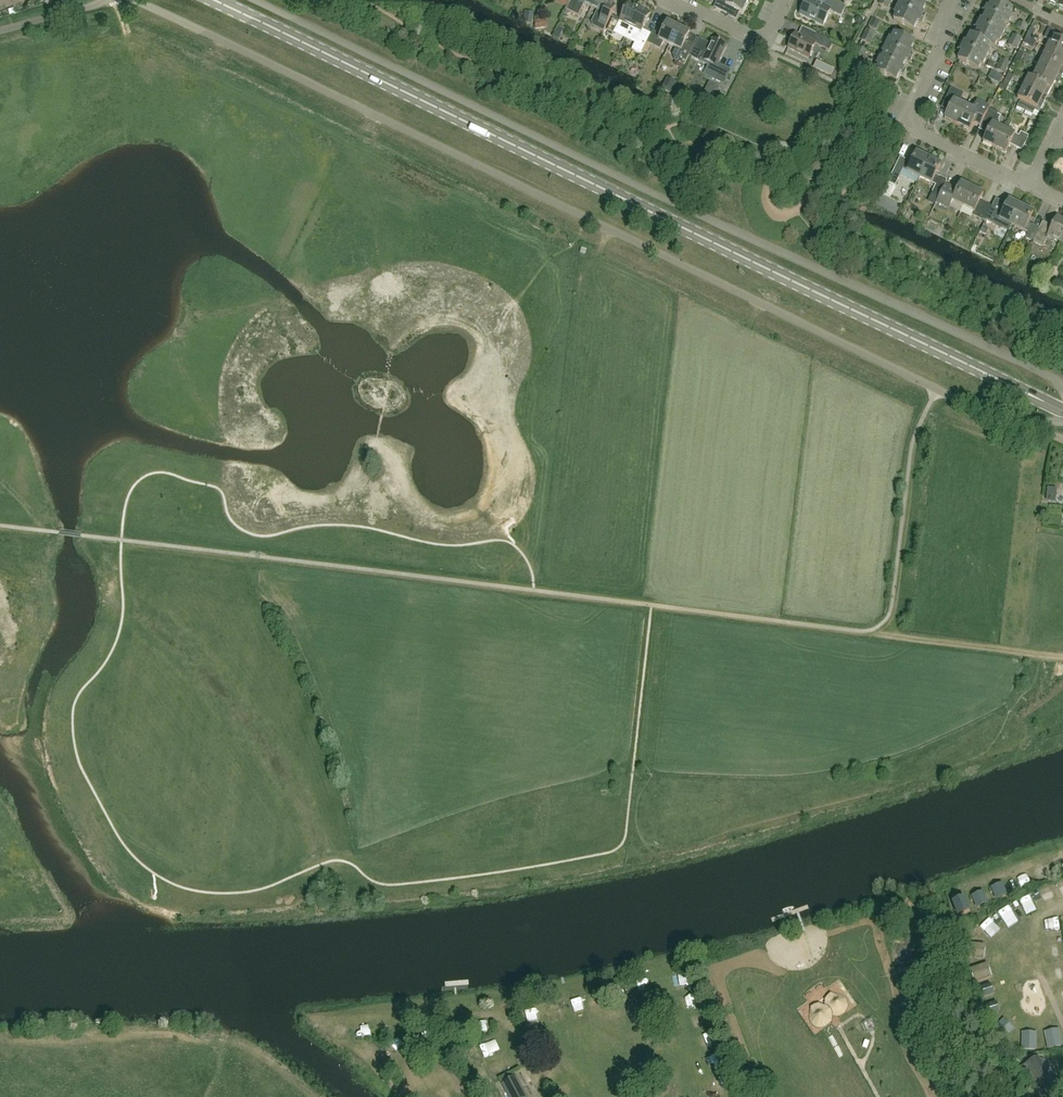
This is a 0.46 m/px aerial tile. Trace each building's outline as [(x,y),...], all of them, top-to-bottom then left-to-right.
[(595,0),(571,0),(571,1),(566,10),(579,17),(585,4),(592,8),(595,0)] [(592,8),(598,11),(592,23),(593,26),(604,32),(614,11),(616,7),(609,4),(611,0),(595,0),(592,8)] [(748,2),(744,0),(718,0),(714,8),(727,14),(730,8),(742,14),(748,2)] [(800,15),(823,27),(830,12),(841,17),(846,6),(833,0),(826,0),(824,5),(813,0),(807,0),(800,15)] [(924,21),(927,15),(923,13),(926,6),(913,0),(904,0),(903,1),(902,0),(898,8),(924,21)] [(1013,11),(993,1),(989,8),(985,6),(982,12),(986,14),(1006,23),(1008,24),(1012,17),(1010,16),(1013,11)] [(614,33),(625,38),(640,8),(629,3),(621,19),(614,16),(607,30),(614,33)] [(651,13),(640,8),(625,38),(635,44),(632,51),(641,55),(647,43),(651,34),(643,30),(651,13)] [(894,21),(914,31),(917,24),(922,26),(924,21),(898,8),(895,15),(896,16),(894,21)] [(1006,23),(986,14),(983,20),(979,18),(976,24),(1002,36),(1006,29),(1004,28),(1006,23)] [(653,31),(651,34),(647,43),(660,49),(663,42),(670,45),(679,27),(667,22),(661,35),(653,31)] [(974,38),(991,45),(995,47),(997,42),(999,43),(1002,36),(976,24),(974,29),(978,31),(974,38)] [(679,27),(670,45),(676,48),(673,55),(676,61),(684,66),(692,49),(684,45),(690,33),(679,27)] [(1026,37),(1032,40),(1036,31),(1031,28),(1026,37)] [(1048,48),(1062,56),(1062,36),(1049,29),(1044,39),(1051,42),(1048,48)] [(811,41),(795,34),(788,48),(809,58),(816,44),(827,49),(831,41),(815,34),(811,41)] [(886,46),(913,59),(915,54),(911,52),(914,44),(894,35),(892,40),(890,39),(886,46)] [(960,46),(986,59),(990,51),(988,50),(991,45),(974,38),(970,35),(967,43),(963,41),(960,46)] [(1029,46),(1032,40),(1026,37),(1023,44),(1029,46)] [(690,56),(708,66),(704,75),(723,84),(730,71),(718,65),(727,46),(713,39),(710,44),(699,39),(690,56)] [(913,59),(886,46),(883,54),(884,54),(882,59),(903,69),(906,62),(910,64),(913,59)] [(986,59),(960,46),(957,51),(961,53),(959,59),(979,69),(982,63),(983,64),(986,59)] [(1048,48),(1042,59),(1062,69),(1062,56),(1048,48)] [(1016,58),(1022,61),(1025,55),(1019,52),(1016,58)] [(903,69),(882,59),(881,58),(877,66),(878,66),(876,72),(896,82),(900,75),(904,77),(906,71),(903,69)] [(1013,65),(1018,68),(1022,61),(1016,58),(1013,65)] [(1060,80),(1062,75),(1062,69),(1042,59),(1037,69),(1060,80)] [(1060,80),(1037,69),(1032,79),(1048,87),(1048,88),(1051,89),(1052,90),(1055,83),(1059,84),(1060,80)] [(1006,80),(1011,82),(1014,76),(1009,73),(1006,80)] [(1051,89),(1048,88),(1048,87),(1032,79),(1029,77),(1023,88),(1046,100),(1048,96),(1051,89)] [(675,83),(667,79),(662,89),(670,93),(675,83)] [(999,88),(1006,92),(1011,82),(1006,80),(1003,85),(1002,84),(999,88)] [(1041,110),(1046,100),(1023,88),(1018,99),(1041,110)] [(945,119),(957,125),(967,107),(960,103),(964,95),(951,89),(944,103),(951,107),(945,119)] [(967,107),(957,125),(970,131),(973,125),(980,128),(981,126),(983,122),(989,111),(990,108),(978,102),(974,110),(967,107)] [(1037,117),(1039,113),(1019,103),(1017,108),(1037,117)] [(999,121),(1001,117),(989,111),(983,122),(981,126),(990,130),(983,143),(994,148),(1004,129),(999,127),(1000,124),(999,121)] [(1004,129),(994,148),(1006,154),(1010,145),(1022,151),(1029,137),(1020,133),(1019,136),(1004,129)] [(900,158),(888,183),(883,193),(890,196),(895,186),(903,170),(907,172),(919,178),(928,159),(916,153),(911,164),(907,162),(907,161),(900,158)] [(932,192),(939,196),(947,181),(939,177),(939,178),(935,176),(940,165),(928,159),(919,178),(931,184),(931,183),(935,186),(932,192)] [(953,202),(963,207),(972,188),(961,183),(958,191),(946,185),(936,203),(949,209),(953,202)] [(983,194),(972,188),(963,207),(974,212),(972,216),(985,222),(985,221),(992,207),(980,202),(983,194)] [(1000,220),(1012,226),(1021,207),(1009,201),(1004,212),(1000,210),(1000,209),(993,206),(992,207),(985,221),(993,224),(996,218),(1000,219),(1000,220)] [(1033,213),(1021,207),(1012,226),(1024,232),(1024,231),(1028,233),(1025,239),(1033,243),(1040,228),(1032,225),(1032,226),(1028,224),(1033,213)] [(1040,228),(1033,243),(1043,247),(1048,236),(1061,243),(1062,240),(1062,220),(1057,217),(1050,231),(1041,226),(1040,228)] [(1057,487),(1047,486),(1046,500),(1056,501),(1057,487)] [(994,893),(997,900),(1008,895),(1003,885),(999,886),(1000,890),(994,893)] [(979,895),(981,899),(975,901),(978,908),(988,904),(983,893),(979,895)] [(961,905),(955,908),(959,916),(970,911),(965,899),(960,901),(961,905)] [(1036,899),(1025,902),(1030,920),(1041,917),(1036,899)] [(1002,916),(1013,933),(1023,927),(1013,910),(1002,916)] [(993,922),(984,928),(988,934),(997,928),(993,922)] [(1062,966),(1062,923),(1052,924),(1054,948),(1055,948),(1057,967),(1062,966)] [(972,947),(973,957),(984,956),(983,946),(972,947)] [(913,971),(918,982),(926,978),(921,967),(913,971)] [(979,986),(997,983),(995,968),(977,970),(979,986)] [(967,986),(962,969),(952,972),(957,989),(967,986)] [(991,995),(989,987),(979,990),(981,998),(991,995)] [(997,1013),(995,1005),(985,1008),(987,1016),(997,1013)] [(564,1007),(551,1008),(552,1020),(565,1019),(564,1007)] [(540,1011),(528,1013),(529,1026),(542,1024),(540,1011)] [(963,1021),(966,1028),(977,1023),(973,1015),(963,1021)] [(1001,1041),(1011,1031),(1003,1023),(993,1032),(1001,1041)] [(400,1041),(399,1027),(390,1028),(390,1041),(400,1041)] [(482,1039),(490,1037),(487,1027),(479,1029),(482,1039)] [(927,1043),(935,1039),(930,1029),(922,1033),(927,1043)] [(1060,1047),(1058,1033),(1046,1036),(1048,1049),(1060,1047)] [(1035,1050),(1035,1036),(1023,1036),(1023,1050),(1035,1050)] [(709,1052),(715,1047),(709,1038),(703,1042),(709,1052)] [(487,1050),(491,1059),(500,1055),(497,1046),(487,1050)] [(982,1070),(992,1063),(987,1056),(977,1063),(982,1070)] [(1023,1067),(1027,1075),(1026,1075),(1035,1091),(1036,1091),(1039,1096),(1042,1096),(1055,1090),(1053,1085),(1054,1083),(1054,1081),(1054,1080),(1055,1078),(1055,1076),(1054,1075),(1054,1073),(1053,1071),(1052,1068),(1051,1068),(1050,1066),(1048,1065),(1045,1064),(1043,1064),(1041,1063),(1038,1058),(1023,1067)] [(499,1067),(494,1071),(500,1080),(505,1077),(499,1067)] [(959,1069),(949,1076),(954,1083),(964,1077),(959,1069)] [(517,1077),(502,1085),(509,1096),(527,1096),(517,1077)] [(1013,1095),(1020,1086),(1011,1079),(1004,1089),(1013,1095)] [(672,1095),(674,1096),(683,1096),(686,1094),(682,1088),(672,1095)]
